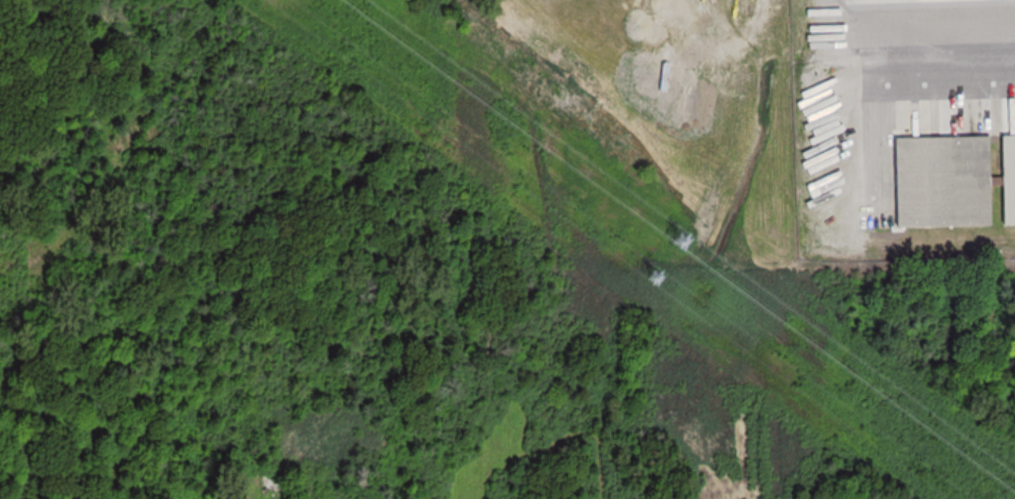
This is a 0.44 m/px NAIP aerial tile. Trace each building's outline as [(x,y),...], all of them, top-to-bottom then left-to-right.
[(995,185),(1004,185),(1004,224),(1014,224),(1014,135),(1003,136),(1003,176),(994,176),(994,136),(898,137),(898,227),(995,226),(995,185)]
